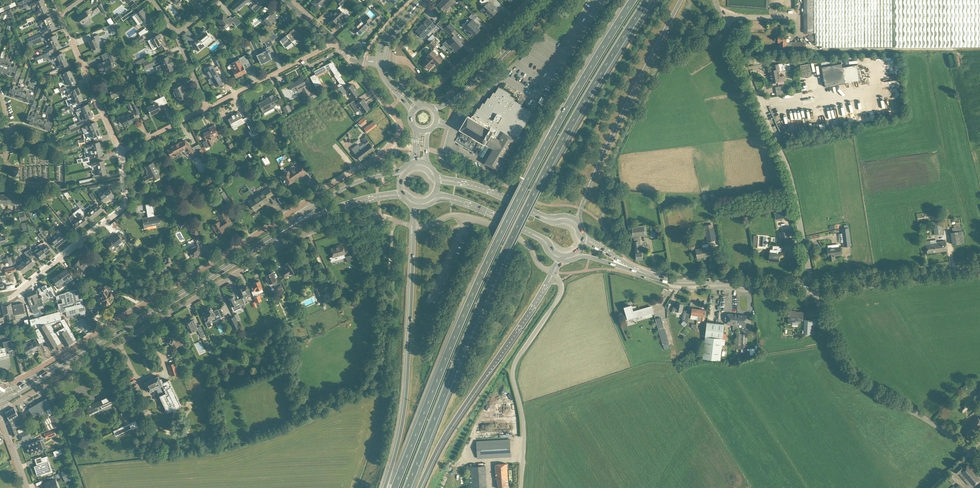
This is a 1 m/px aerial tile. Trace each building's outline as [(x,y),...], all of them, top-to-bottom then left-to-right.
[(32,7),(34,10),(35,9),(45,5),(43,0),(39,0),(35,2),(36,2),(31,4),(32,7)] [(232,6),(236,11),(249,0),(240,0),(232,6)] [(252,7),(251,8),(255,12),(262,6),(258,2),(259,0),(251,0),(255,4),(252,7)] [(312,2),(318,8),(322,5),(323,6),(327,3),(325,1),(326,0),(314,0),(312,2)] [(454,0),(443,0),(438,5),(445,11),(452,4),(454,7),(457,3),(454,0)] [(482,1),(486,5),(485,6),(482,9),(486,12),(491,17),(497,11),(494,9),(495,7),(488,0),(489,0),(482,0),(482,1)] [(979,46),(979,0),(804,0),(804,33),(815,33),(815,46),(822,45),(822,47),(894,46),(894,47),(979,46)] [(107,12),(101,3),(98,5),(104,14),(107,12)] [(47,11),(45,5),(35,9),(38,15),(40,13),(41,14),(47,11)] [(372,10),(378,16),(381,12),(375,6),(372,10)] [(470,6),(467,9),(473,15),(476,13),(470,6)] [(340,7),(330,17),(337,24),(337,23),(340,25),(341,25),(343,22),(345,24),(347,22),(345,20),(346,19),(344,16),(347,13),(340,7)] [(79,14),(80,16),(78,17),(82,23),(84,22),(85,22),(87,25),(93,22),(90,18),(88,14),(92,11),(90,8),(83,13),(82,12),(79,14)] [(144,26),(150,22),(145,16),(146,15),(145,12),(143,13),(141,10),(136,14),(135,13),(136,13),(133,10),(120,19),(123,22),(131,16),(139,26),(142,24),(144,26)] [(269,15),(264,19),(268,24),(265,26),(270,32),(272,30),(279,25),(274,19),(277,17),(272,11),(268,14),(269,15)] [(2,13),(0,16),(0,17),(0,18),(7,21),(8,18),(5,12),(2,13)] [(231,16),(228,19),(223,13),(217,19),(221,24),(219,26),(223,30),(233,22),(236,26),(240,23),(235,16),(232,18),(231,16)] [(359,34),(369,24),(370,24),(369,24),(368,23),(371,19),(367,15),(361,21),(360,20),(352,28),(359,34)] [(46,25),(52,22),(50,16),(43,19),(43,20),(39,21),(42,27),(46,25)] [(419,27),(416,31),(419,33),(423,38),(427,34),(426,33),(429,30),(430,31),(435,26),(428,18),(425,21),(425,22),(424,24),(423,23),(423,24),(419,27)] [(442,19),(437,24),(443,29),(444,28),(445,27),(447,25),(442,19)] [(468,19),(463,24),(467,28),(473,35),(474,35),(480,30),(476,27),(478,25),(473,21),(472,20),(470,22),(470,21),(468,19)] [(35,20),(27,23),(19,26),(20,29),(36,23),(35,20)] [(46,25),(42,27),(44,33),(48,31),(55,28),(52,22),(46,25)] [(445,27),(444,28),(449,34),(451,32),(456,27),(450,22),(447,25),(445,27)] [(108,26),(104,27),(106,31),(110,29),(112,35),(118,32),(114,23),(108,26)] [(303,40),(293,28),(289,32),(290,32),(279,41),(285,48),(292,42),(292,41),(295,39),(299,43),(303,40)] [(213,39),(206,31),(204,29),(201,31),(203,33),(197,38),(198,39),(198,40),(196,42),(196,41),(193,43),(198,51),(201,49),(213,39)] [(43,33),(27,40),(28,43),(31,42),(41,38),(44,36),(43,33)] [(275,34),(270,38),(271,41),(272,41),(278,36),(275,33),(275,34)] [(153,50),(165,44),(159,34),(148,40),(150,44),(151,43),(154,49),(153,50)] [(45,39),(48,45),(58,41),(55,35),(48,38),(45,39)] [(142,35),(136,38),(139,43),(145,40),(142,35)] [(260,35),(258,36),(262,43),(264,42),(267,47),(273,44),(272,41),(271,41),(270,38),(264,36),(260,35)] [(447,40),(442,44),(450,53),(452,51),(453,50),(454,51),(462,44),(454,35),(448,41),(447,40)] [(786,35),(778,35),(778,42),(780,42),(780,47),(791,47),(791,48),(803,48),(803,42),(789,42),(786,42),(786,38),(786,35)] [(93,49),(99,47),(100,46),(98,42),(97,43),(95,38),(89,41),(91,45),(90,45),(92,50),(93,49)] [(432,40),(428,44),(433,49),(437,45),(432,40)] [(58,41),(48,45),(46,46),(48,49),(49,52),(47,52),(41,55),(42,58),(43,58),(49,55),(55,52),(54,50),(60,47),(58,41)] [(405,42),(402,44),(403,46),(413,59),(418,54),(416,52),(414,53),(406,43),(406,44),(405,42)] [(269,52),(268,50),(268,51),(267,49),(266,49),(263,50),(263,51),(256,55),(259,60),(259,61),(259,62),(260,62),(261,64),(271,59),(272,59),(268,52),(269,52)] [(432,50),(427,55),(428,56),(422,62),(428,68),(433,63),(434,64),(434,63),(436,65),(441,60),(432,50)] [(53,64),(54,63),(58,61),(65,58),(63,52),(50,58),(49,55),(43,58),(44,60),(48,59),(49,62),(51,61),(53,64)] [(165,72),(173,69),(171,65),(173,64),(171,58),(169,59),(168,56),(164,58),(164,57),(160,59),(165,72)] [(229,64),(236,77),(246,72),(243,65),(246,63),(246,64),(249,63),(246,56),(240,60),(240,59),(229,64)] [(65,58),(58,61),(54,63),(57,69),(61,67),(68,64),(65,58)] [(98,64),(101,72),(106,69),(107,71),(113,69),(112,65),(111,65),(111,63),(114,61),(112,58),(98,64)] [(148,67),(155,64),(153,59),(146,62),(148,67)] [(2,71),(8,73),(11,64),(11,62),(6,60),(2,71)] [(821,62),(822,67),(825,87),(845,83),(845,82),(860,80),(858,65),(843,68),(842,64),(831,66),(830,61),(821,62)] [(337,79),(341,75),(332,62),(314,71),(315,74),(310,77),(315,87),(321,84),(316,75),(330,68),(335,75),(334,75),(337,79)] [(772,65),(773,70),(778,69),(778,71),(791,69),(790,63),(786,64),(786,63),(772,65)] [(800,65),(801,72),(802,77),(812,75),(810,63),(800,65)] [(11,64),(8,73),(7,74),(14,76),(17,65),(14,64),(13,67),(10,66),(11,64)] [(221,80),(221,79),(212,65),(205,69),(215,86),(222,82),(221,80)] [(769,74),(770,74),(772,82),(780,81),(778,71),(778,69),(773,70),(768,71),(769,74)] [(60,75),(61,77),(63,80),(73,76),(70,70),(63,73),(60,75)] [(132,79),(136,77),(133,70),(126,73),(128,78),(131,77),(132,79)] [(63,80),(64,83),(65,86),(60,88),(59,88),(61,91),(67,89),(66,86),(68,85),(75,82),(73,76),(63,80)] [(304,82),(302,77),(298,79),(299,80),(290,85),(293,91),(297,89),(298,92),(303,90),(306,96),(306,97),(308,101),(316,96),(314,91),(310,93),(307,87),(311,85),(308,80),(304,82)] [(182,98),(183,98),(183,97),(186,96),(183,88),(188,86),(186,80),(172,85),(173,89),(174,88),(179,99),(182,98)] [(121,81),(113,84),(113,85),(114,87),(115,87),(116,89),(111,91),(110,91),(112,97),(112,96),(129,89),(127,84),(124,86),(121,81)] [(11,87),(10,87),(8,95),(14,97),(18,86),(12,84),(11,87)] [(352,98),(359,93),(352,84),(347,88),(345,84),(338,88),(344,95),(347,92),(352,98)] [(20,98),(23,88),(20,87),(19,88),(17,88),(18,86),(14,97),(14,96),(20,98)] [(26,100),(28,91),(29,90),(23,88),(20,98),(26,100)] [(68,99),(80,94),(78,88),(71,90),(70,88),(67,89),(61,91),(62,93),(61,93),(62,96),(67,96),(68,99)] [(461,128),(461,129),(462,130),(464,130),(463,132),(490,148),(489,147),(490,145),(495,148),(486,163),(497,169),(515,139),(514,138),(516,135),(517,136),(518,134),(519,135),(520,134),(531,117),(531,116),(532,115),(530,114),(531,112),(529,111),(521,106),(517,104),(518,103),(518,102),(514,100),(515,100),(513,99),(514,98),(510,96),(509,95),(509,93),(508,92),(502,89),(500,88),(499,89),(498,88),(496,92),(495,93),(494,95),(493,94),(491,97),(490,98),(489,100),(487,99),(485,102),(485,103),(484,105),(482,104),(480,108),(479,109),(477,113),(475,112),(473,115),(473,116),(473,115),(471,117),(470,117),(468,116),(468,117),(466,120),(465,120),(465,121),(466,122),(465,124),(464,123),(463,124),(461,128)] [(29,92),(28,91),(26,100),(25,101),(32,103),(34,95),(28,93),(29,92)] [(159,92),(161,97),(152,102),(153,104),(147,107),(151,115),(161,110),(159,106),(167,102),(164,96),(162,91),(159,92)] [(77,102),(83,100),(80,94),(68,99),(71,104),(70,105),(64,107),(64,108),(65,110),(68,109),(79,105),(77,102)] [(268,99),(259,103),(260,105),(259,106),(259,107),(260,106),(263,111),(264,113),(274,108),(273,106),(279,103),(275,95),(273,96),(272,95),(267,98),(268,99)] [(363,113),(370,108),(363,99),(359,101),(357,98),(350,103),(356,111),(359,108),(363,113)] [(130,103),(135,114),(136,115),(140,113),(135,101),(130,103)] [(872,109),(881,108),(880,101),(871,102),(872,109)] [(79,105),(68,109),(69,112),(75,110),(77,116),(80,114),(90,110),(88,104),(81,107),(80,104),(79,105)] [(288,104),(282,107),(286,114),(291,111),(289,105),(288,104)] [(93,116),(90,110),(80,114),(81,117),(80,118),(81,121),(86,119),(93,116)] [(32,124),(32,123),(36,113),(32,112),(31,115),(28,114),(26,122),(32,124)] [(232,117),(228,119),(229,121),(231,125),(233,127),(246,120),(254,136),(259,134),(250,117),(243,120),(242,119),(239,112),(234,115),(234,114),(233,114),(234,115),(232,116),(232,115),(231,115),(232,117)] [(32,123),(38,125),(41,117),(41,115),(36,113),(32,123)] [(136,121),(133,115),(132,113),(126,116),(126,115),(121,117),(122,119),(120,120),(119,122),(120,124),(122,125),(124,124),(124,125),(132,122),(133,123),(136,121)] [(43,128),(47,119),(41,117),(38,125),(43,127),(43,128)] [(49,122),(50,119),(47,118),(47,119),(43,128),(49,130),(52,123),(49,122)] [(374,121),(364,129),(367,133),(377,126),(374,121)] [(86,132),(91,131),(98,128),(95,122),(88,125),(85,126),(87,129),(85,130),(86,132)] [(203,133),(207,141),(210,147),(214,145),(211,139),(218,135),(213,125),(209,128),(210,130),(203,133)] [(91,131),(86,132),(85,133),(87,137),(89,136),(89,138),(93,136),(93,137),(96,136),(96,137),(99,136),(98,135),(100,134),(98,128),(91,131)] [(329,134),(322,139),(328,148),(335,144),(329,134)] [(344,135),(338,139),(345,147),(350,143),(344,135)] [(284,141),(280,136),(273,140),(277,146),(284,141)] [(358,144),(351,149),(355,153),(360,160),(371,153),(372,151),(375,149),(365,136),(362,139),(365,143),(366,145),(361,148),(360,147),(358,144)] [(185,148),(190,154),(194,150),(185,140),(179,143),(178,143),(171,147),(172,147),(167,149),(172,158),(180,153),(179,151),(185,148)] [(87,145),(88,151),(101,148),(99,142),(92,144),(87,145)] [(82,159),(83,162),(89,160),(89,157),(95,156),(102,155),(101,148),(88,151),(84,152),(85,158),(82,159)] [(207,159),(204,153),(202,149),(197,152),(200,158),(201,158),(202,161),(207,159)] [(312,155),(309,157),(315,166),(319,163),(319,164),(322,162),(322,163),(325,162),(324,161),(329,157),(324,150),(314,157),(312,155)] [(151,180),(151,181),(160,176),(153,163),(145,167),(148,171),(147,172),(148,175),(144,177),(147,182),(150,180),(151,181),(151,180)] [(302,176),(307,172),(301,163),(296,166),(296,167),(289,172),(288,171),(281,176),(283,180),(283,181),(284,180),(285,181),(286,180),(289,183),(288,183),(288,184),(294,180),(294,179),(301,174),(302,176)] [(329,177),(332,175),(339,171),(337,168),(335,164),(325,171),(327,174),(329,177)] [(106,173),(105,167),(97,168),(91,170),(92,174),(94,173),(94,176),(99,175),(106,173)] [(249,201),(254,209),(260,204),(261,206),(262,206),(261,205),(269,200),(267,198),(272,194),(268,188),(249,201)] [(109,189),(99,196),(100,197),(103,200),(103,199),(105,202),(114,195),(109,189)] [(81,209),(76,203),(73,198),(69,201),(76,209),(77,209),(78,211),(81,209)] [(79,200),(76,203),(81,209),(83,211),(85,209),(82,204),(82,203),(79,200)] [(98,204),(96,202),(95,201),(90,205),(93,208),(97,214),(102,210),(98,204)] [(93,208),(90,205),(89,204),(86,206),(88,208),(86,210),(88,212),(87,212),(92,218),(97,214),(93,208)] [(144,228),(147,228),(147,227),(162,224),(160,215),(155,216),(153,206),(146,207),(147,214),(148,214),(149,217),(142,218),(144,228)] [(226,214),(227,214),(224,209),(218,213),(223,221),(220,223),(219,222),(212,226),(218,235),(224,230),(223,228),(231,222),(226,214)] [(58,215),(64,222),(67,220),(60,212),(58,215)] [(78,220),(82,226),(88,222),(83,216),(81,213),(76,217),(75,216),(74,216),(78,220)] [(78,220),(74,216),(73,214),(68,217),(71,220),(70,221),(73,224),(77,230),(82,226),(78,220)] [(941,221),(933,222),(935,235),(943,233),(943,229),(946,229),(944,221),(941,221)] [(706,225),(707,228),(705,229),(708,241),(716,240),(713,227),(712,227),(712,224),(706,225)] [(194,226),(190,229),(191,231),(190,232),(196,242),(202,239),(194,226)] [(38,229),(41,232),(45,237),(47,235),(41,227),(38,229)] [(951,232),(952,239),(952,244),(964,243),(962,227),(953,228),(953,232),(951,232)] [(58,228),(53,232),(61,243),(66,238),(64,236),(66,235),(64,233),(63,234),(62,233),(58,228)] [(842,228),(842,233),(844,246),(851,245),(849,228),(842,228)] [(788,230),(783,231),(779,232),(782,245),(791,243),(788,230)] [(56,247),(61,243),(53,232),(50,234),(51,236),(49,237),(52,241),(51,241),(56,247)] [(112,250),(123,241),(116,233),(109,239),(110,241),(107,243),(112,250)] [(636,236),(636,238),(634,238),(637,260),(643,259),(642,252),(640,252),(639,241),(641,241),(640,237),(640,235),(636,236)] [(130,239),(128,241),(135,250),(138,248),(130,239)] [(926,241),(926,248),(927,253),(947,250),(946,241),(936,242),(936,240),(926,241)] [(41,243),(38,245),(46,254),(51,250),(47,244),(46,245),(44,242),(42,244),(41,243)] [(193,257),(202,252),(197,243),(188,249),(191,254),(192,257),(193,256),(193,257)] [(339,246),(330,249),(333,257),(345,253),(342,244),(339,245),(339,246)] [(31,250),(32,251),(35,256),(37,254),(41,259),(46,254),(38,245),(36,247),(37,248),(35,249),(34,248),(31,250)] [(696,249),(696,252),(697,257),(706,255),(707,256),(711,255),(709,247),(696,249)] [(769,261),(779,262),(779,254),(779,252),(779,251),(782,252),(783,247),(779,247),(779,250),(770,249),(769,261)] [(841,254),(840,247),(828,248),(828,256),(829,256),(829,260),(835,259),(834,255),(841,254)] [(28,258),(24,261),(29,267),(32,265),(35,264),(31,259),(32,257),(33,258),(35,256),(32,251),(31,250),(31,249),(23,252),(28,258)] [(352,254),(345,256),(347,263),(353,261),(352,254)] [(78,269),(77,270),(81,273),(84,270),(82,269),(85,266),(84,266),(88,261),(83,257),(80,261),(79,260),(74,265),(77,268),(77,269),(78,268),(78,269)] [(167,261),(157,266),(155,263),(150,265),(156,275),(167,268),(166,266),(172,263),(169,257),(166,259),(167,261)] [(286,268),(280,272),(284,278),(302,265),(299,260),(295,262),(293,259),(284,265),(286,268)] [(29,267),(24,261),(21,264),(19,261),(16,263),(24,272),(23,271),(29,267)] [(60,274),(64,280),(67,278),(69,281),(73,279),(66,269),(60,274)] [(277,289),(279,292),(283,290),(280,282),(277,283),(272,272),(265,276),(267,280),(266,281),(268,285),(269,285),(270,286),(273,284),(276,290),(277,289)] [(61,282),(64,280),(60,274),(53,279),(60,289),(63,286),(61,282)] [(262,288),(259,281),(253,283),(253,284),(251,285),(253,291),(252,291),(254,297),(256,303),(261,301),(259,295),(258,295),(256,290),(262,288)] [(104,303),(105,305),(105,306),(109,303),(107,300),(113,296),(111,292),(109,293),(106,289),(111,287),(108,282),(98,288),(103,295),(97,299),(101,305),(104,303)] [(322,305),(323,305),(325,304),(316,283),(312,284),(322,305)] [(49,287),(48,286),(47,286),(46,284),(42,286),(37,288),(40,293),(39,293),(39,294),(40,294),(41,294),(43,299),(48,297),(49,299),(50,298),(50,297),(52,296),(54,294),(52,290),(53,290),(51,286),(49,287)] [(243,287),(238,289),(245,303),(247,302),(245,297),(247,296),(246,295),(250,293),(246,286),(245,285),(243,286),(243,287)] [(57,295),(59,305),(61,312),(66,311),(67,316),(80,313),(80,312),(85,311),(86,311),(80,288),(67,291),(57,295)] [(28,300),(30,305),(34,313),(40,311),(41,313),(45,312),(43,305),(39,306),(38,305),(35,298),(35,297),(37,296),(35,291),(29,294),(31,298),(28,300)] [(35,298),(38,305),(39,306),(43,305),(44,304),(42,301),(43,301),(41,297),(38,298),(37,297),(35,298)] [(231,305),(231,306),(234,312),(237,310),(236,309),(241,307),(241,308),(245,306),(242,298),(235,301),(233,297),(228,299),(231,305)] [(2,304),(2,305),(4,314),(7,314),(7,316),(8,321),(12,320),(16,319),(15,315),(13,315),(12,311),(14,311),(15,315),(25,313),(23,305),(23,303),(13,305),(13,307),(12,307),(11,305),(11,303),(2,304)] [(672,312),(674,313),(677,313),(677,311),(682,312),(683,304),(677,303),(676,308),(673,307),(672,312)] [(628,320),(654,312),(652,305),(634,311),(632,304),(624,307),(628,320)] [(224,315),(221,309),(218,310),(217,309),(213,312),(210,308),(207,309),(207,310),(207,311),(202,314),(206,321),(205,322),(208,327),(212,325),(210,320),(213,318),(212,317),(219,313),(221,317),(224,315)] [(698,309),(697,319),(704,321),(706,310),(698,309)] [(65,345),(76,338),(72,332),(64,318),(61,319),(60,311),(30,319),(31,325),(36,336),(38,340),(40,344),(40,343),(46,340),(51,348),(62,341),(65,345)] [(789,311),(788,323),(793,323),(793,320),(803,320),(803,312),(793,312),(793,311),(789,311)] [(728,314),(728,319),(727,325),(733,325),(733,328),(736,328),(736,325),(737,315),(728,314)] [(737,315),(736,325),(746,326),(747,316),(737,315)] [(234,317),(229,319),(234,330),(239,327),(234,317)] [(205,337),(200,326),(197,328),(196,326),(193,320),(190,321),(185,324),(189,333),(194,331),(198,330),(199,334),(202,338),(205,337)] [(720,360),(722,339),(725,339),(726,333),(723,333),(724,329),(724,324),(716,323),(707,322),(704,322),(704,323),(704,330),(702,336),(705,337),(705,339),(704,344),(704,350),(703,358),(720,360)] [(169,338),(168,339),(172,346),(174,344),(176,347),(183,344),(182,343),(183,343),(180,338),(179,338),(177,335),(176,335),(175,332),(174,332),(172,330),(169,332),(168,332),(169,333),(167,335),(169,338)] [(747,334),(737,333),(736,349),(746,349),(747,334)] [(22,345),(23,347),(27,354),(31,352),(32,352),(39,348),(35,341),(38,340),(36,336),(33,337),(35,341),(29,344),(28,342),(22,345)] [(4,346),(4,347),(7,350),(9,350),(10,354),(15,353),(15,354),(16,354),(14,346),(12,347),(11,340),(3,342),(4,346)] [(168,345),(163,348),(165,354),(168,352),(168,354),(171,352),(168,345)] [(172,376),(177,374),(174,363),(173,364),(172,363),(170,364),(170,365),(168,365),(172,376)] [(158,376),(144,383),(148,392),(149,391),(149,392),(153,391),(153,390),(156,388),(167,412),(173,410),(174,413),(177,411),(176,408),(181,406),(168,380),(163,382),(161,378),(159,379),(158,376)] [(74,388),(79,396),(87,391),(82,383),(74,388)] [(28,408),(34,418),(41,414),(44,419),(43,420),(48,430),(63,425),(58,412),(49,396),(28,408)] [(90,405),(88,406),(89,407),(90,407),(92,412),(100,408),(101,411),(109,407),(108,405),(116,402),(113,396),(108,398),(107,397),(102,400),(101,399),(102,400),(90,405)] [(963,414),(969,408),(965,404),(959,410),(963,414)] [(14,407),(5,412),(9,420),(7,421),(13,436),(17,434),(12,418),(18,414),(14,407)] [(123,412),(119,415),(124,424),(128,421),(123,412)] [(961,431),(968,439),(979,427),(979,420),(977,416),(961,431)] [(130,424),(114,431),(116,436),(132,428),(130,424)] [(21,440),(29,437),(26,430),(19,433),(21,440)] [(54,430),(44,433),(46,438),(56,434),(54,430)] [(510,439),(477,441),(478,458),(511,456),(510,439)] [(40,440),(26,445),(29,454),(38,451),(38,453),(43,452),(42,449),(43,449),(40,440)] [(34,467),(36,475),(37,475),(41,474),(42,475),(41,475),(42,475),(47,473),(46,471),(51,469),(48,462),(49,461),(47,456),(41,458),(41,456),(35,459),(37,465),(34,466),(34,467)] [(497,479),(498,479),(499,487),(509,487),(507,463),(495,464),(497,479)] [(467,467),(469,487),(487,487),(485,465),(467,467)] [(979,480),(979,479),(968,465),(963,469),(961,466),(955,471),(958,474),(961,471),(966,477),(964,479),(969,485),(972,483),(974,486),(979,480)] [(64,479),(71,476),(69,469),(61,472),(64,479)] [(952,475),(948,478),(953,484),(957,480),(952,475)] [(45,483),(46,486),(44,487),(57,487),(58,487),(56,483),(55,479),(45,483)]
